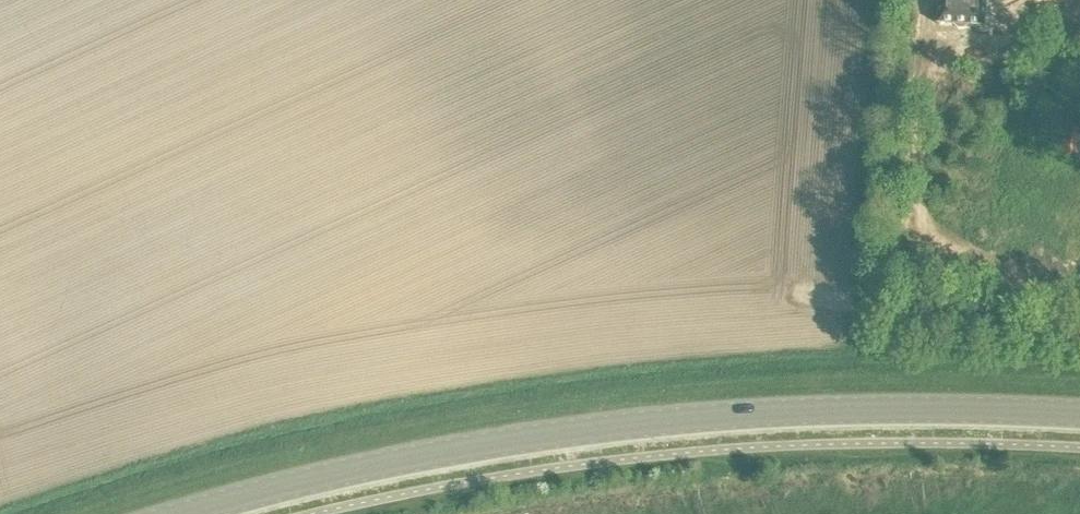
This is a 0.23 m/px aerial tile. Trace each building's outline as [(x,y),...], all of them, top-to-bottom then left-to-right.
[(985,28),(986,6),(980,5),(980,0),(939,0),(938,25),(955,26),(955,27),(959,31),(964,31),(968,28),(968,27),(985,28)]
